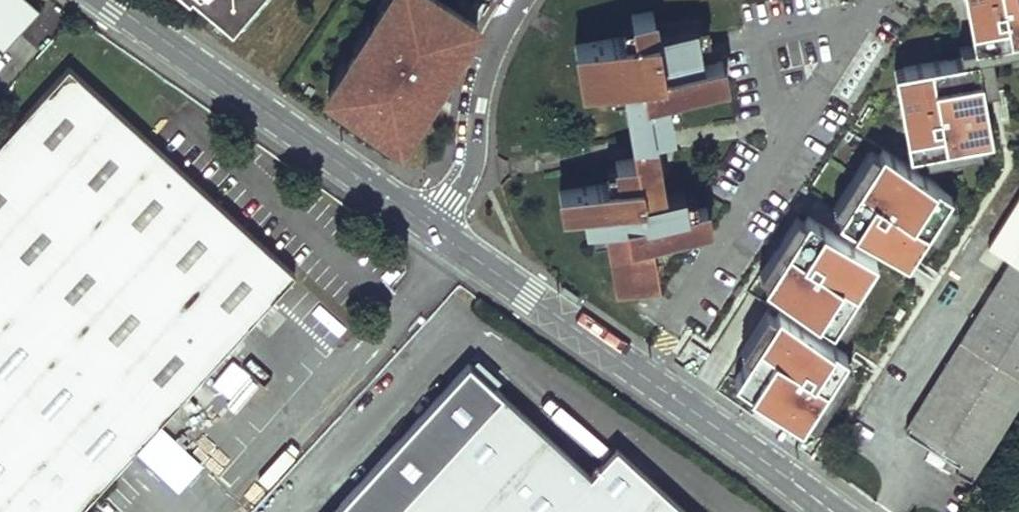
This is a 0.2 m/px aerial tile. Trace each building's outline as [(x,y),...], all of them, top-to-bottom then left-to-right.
[(41,10),(29,0),(0,0),(0,54),(41,10)] [(235,27),(258,0),(204,0),(235,27)] [(320,98),(363,125),(366,120),(381,130),(378,135),(401,150),(429,107),(421,101),(433,83),(441,88),(484,23),(448,0),(389,0),(380,15),(375,13),(366,28),(370,30),(356,52),(352,49),(341,66),(345,69),(337,82),(332,79),(320,98)] [(375,13),(380,15),(389,0),(384,0),(375,13)] [(976,47),(1018,38),(1018,0),(967,0),(976,47)] [(656,32),(653,13),(632,17),(636,39),(576,49),(583,88),(620,82),(634,159),(614,163),(618,185),(559,196),(563,218),(584,214),(587,231),(608,228),(618,287),(659,280),(652,239),(708,228),(704,208),(687,211),(683,192),(665,195),(654,135),(676,131),(668,90),(725,79),(722,59),(701,63),(694,25),(656,32)] [(366,28),(352,49),(356,52),(370,30),(366,28)] [(976,47),(961,49),(963,59),(979,56),(994,53),(1018,48),(1018,38),(976,47)] [(994,53),(979,56),(986,91),(1000,88),(994,53)] [(986,91),(979,56),(963,59),(906,71),(910,90),(900,92),(913,155),(928,152),(982,141),(995,139),(986,91)] [(341,66),(332,79),(337,82),(345,69),(341,66)] [(64,70),(0,141),(0,511),(76,511),(132,450),(179,492),(204,465),(157,422),(292,273),(64,70)] [(900,92),(910,90),(906,71),(896,73),(900,92)] [(421,101),(429,107),(441,88),(433,83),(421,101)] [(366,120),(363,125),(378,135),(381,130),(366,120)] [(985,151),(982,141),(928,152),(930,162),(985,151)] [(846,217),(883,158),(875,153),(838,212),(846,217)] [(955,196),(886,153),(883,158),(846,217),(843,222),(912,264),(932,233),(952,201),(955,196)] [(988,248),(1012,263),(904,433),(954,466),(950,472),(966,482),(1018,399),(1018,199),(988,248)] [(960,206),(952,201),(932,233),(940,238),(960,206)] [(772,284),(809,225),(801,220),(764,279),(772,284)] [(882,263),(812,220),(809,225),(772,284),(770,289),(839,332),(842,327),(862,295),(882,263)] [(870,300),(862,295),(842,327),(850,332),(870,300)] [(853,356),(783,314),(780,320),(755,361),(741,385),(811,426),(815,419),(850,361),(853,356)] [(755,361),(780,320),(772,315),(747,356),(755,361)] [(860,367),(850,361),(815,419),(825,425),(860,367)] [(470,367),(337,511),(685,511),(618,451),(593,479),(470,367)]
